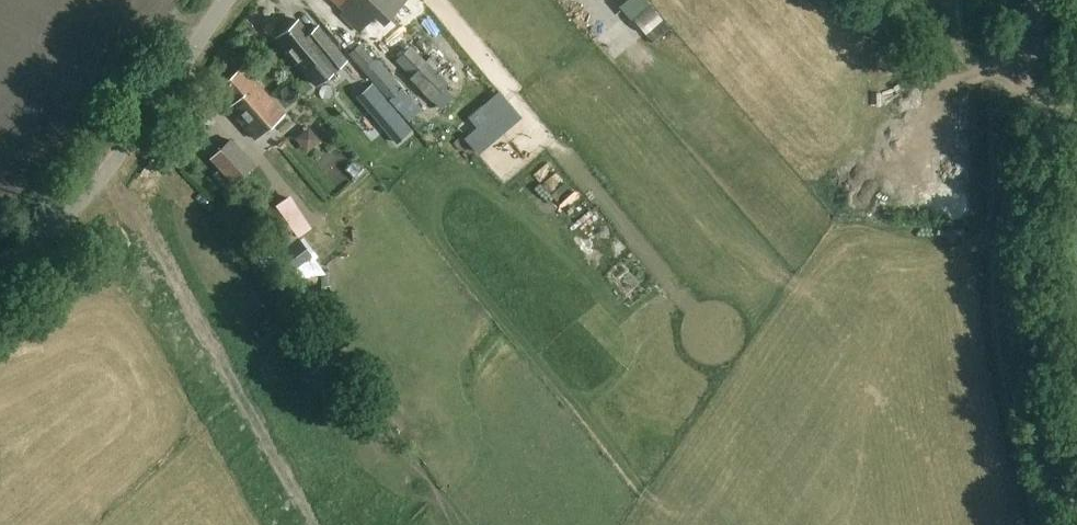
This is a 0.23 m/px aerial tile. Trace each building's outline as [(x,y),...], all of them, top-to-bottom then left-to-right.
[(339,5),(346,12),(341,18),(355,31),(379,6),(388,15),(403,0),(333,0),(339,5)] [(596,25),(611,12),(603,3),(588,16),(596,25)] [(297,63),(306,73),(316,85),(346,60),(326,37),(317,26),(308,34),(297,20),(276,37),(287,50),(286,51),(296,64),(297,63)] [(374,60),(363,48),(363,47),(360,43),(348,54),(407,121),(421,109),(375,59),(374,60)] [(410,46),(395,60),(410,76),(409,77),(431,102),(448,84),(410,46)] [(255,139),(283,113),(241,67),(217,89),(232,106),(229,108),(236,115),(235,116),(255,139)] [(396,144),(412,131),(371,83),(356,96),(396,144)] [(499,92),(468,118),(477,128),(464,138),(479,155),(523,119),(499,92)] [(210,122),(199,112),(174,140),(189,154),(198,144),(194,139),(210,122)] [(272,159),(284,148),(274,137),(262,148),(272,159)] [(254,166),(230,140),(209,159),(232,185),(254,166)] [(245,204),(246,206),(254,216),(260,224),(265,231),(292,269),(311,256),(299,239),(273,202),(265,192),(264,191),(254,198),(245,204)]
